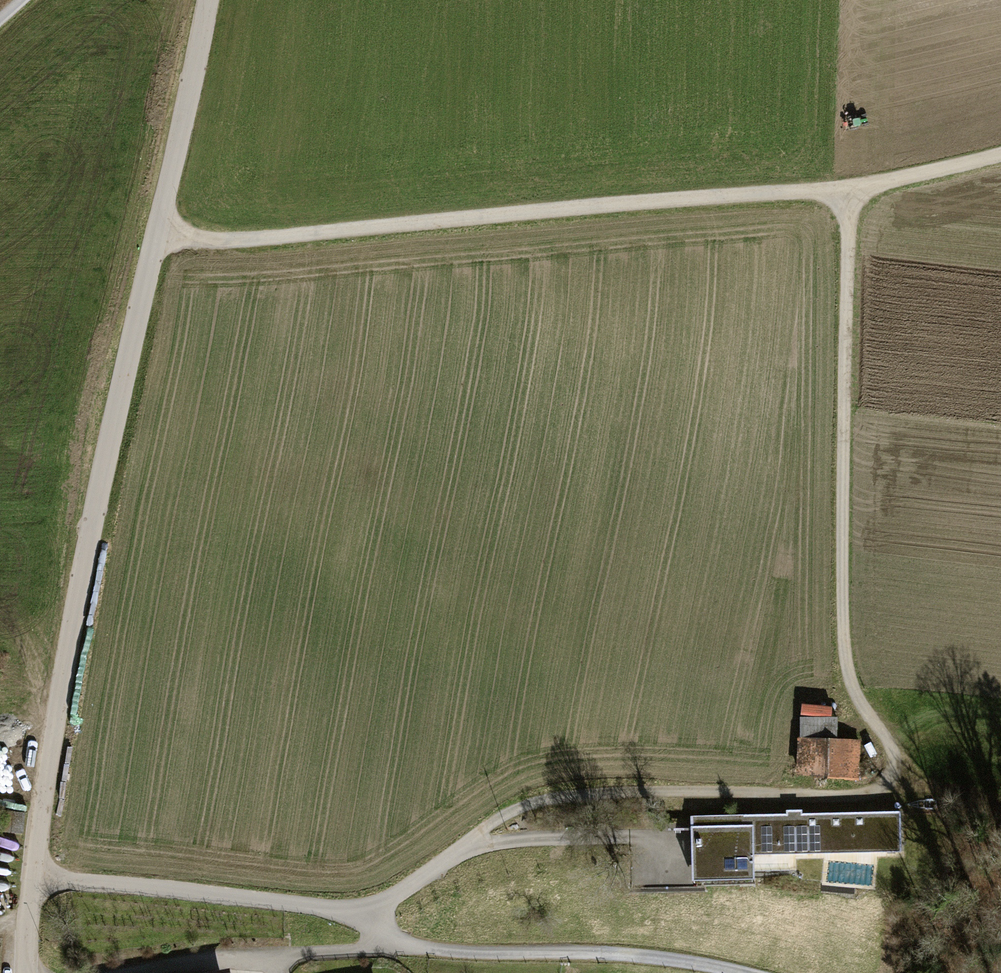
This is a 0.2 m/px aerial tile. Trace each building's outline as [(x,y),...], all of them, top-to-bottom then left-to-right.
[(814,720),(797,720),(797,736),(835,735),(835,719),(814,720)] [(793,775),(822,777),(823,741),(795,739),(793,775)] [(855,742),(826,740),(823,778),(852,780),(855,742)] [(639,834),(640,883),(747,881),(747,862),(895,859),(894,814),(688,819),(688,833),(639,834)]
